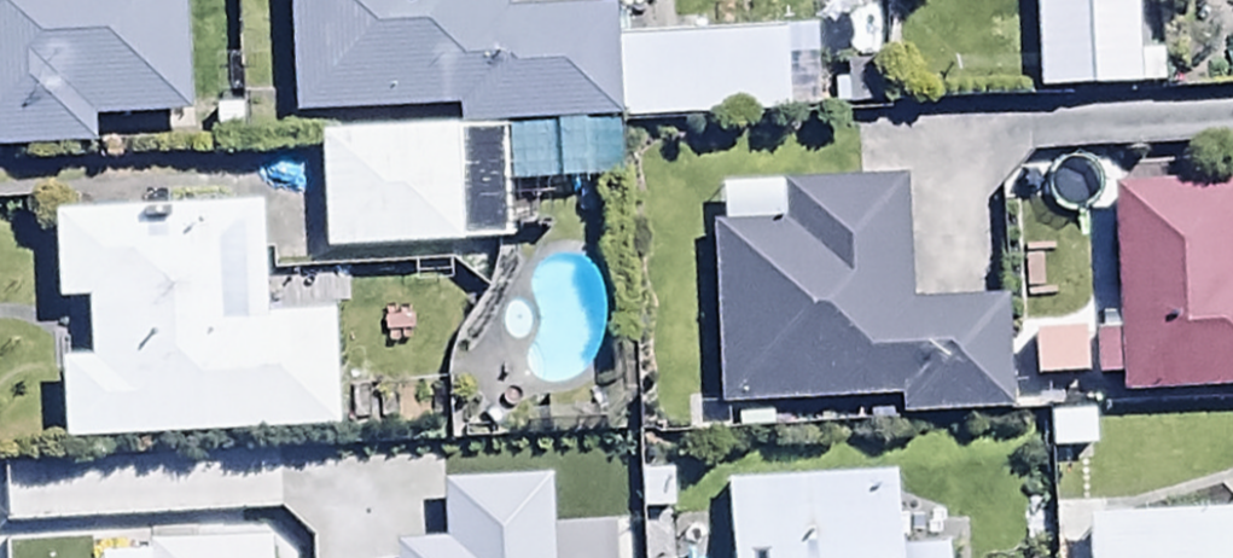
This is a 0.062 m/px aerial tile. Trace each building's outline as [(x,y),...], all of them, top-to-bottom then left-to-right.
[(182,0),(0,0),(0,156),(95,153),(94,121),(186,118),(182,0)] [(615,71),(794,64),(792,0),(612,0),(615,71)] [(1038,93),(1164,89),(1163,54),(1137,55),(1135,0),(1035,0),(1038,93)] [(318,81),(320,207),(460,205),(458,79),(318,81)] [(615,128),(514,131),(515,184),(617,181),(615,128)] [(58,316),(61,400),(336,388),(330,267),(262,270),(257,155),(52,164),(56,259),(84,258),(86,315),(58,316)] [(712,229),(722,410),(899,403),(900,418),(1008,414),(1003,304),(921,307),(921,299),(907,300),(902,183),(790,187),(791,226),(712,229)] [(1115,189),(1118,339),(1093,339),(1094,381),(1120,380),(1120,401),(1232,401),(1232,187),(1115,189)] [(338,557),(517,557),(515,410),(465,410),(465,400),(323,402),(324,523),(338,523),(338,557)] [(1085,517),(1086,557),(1232,557),(1232,514),(1085,517)] [(276,544),(148,545),(148,557),(276,557),(276,544)]
